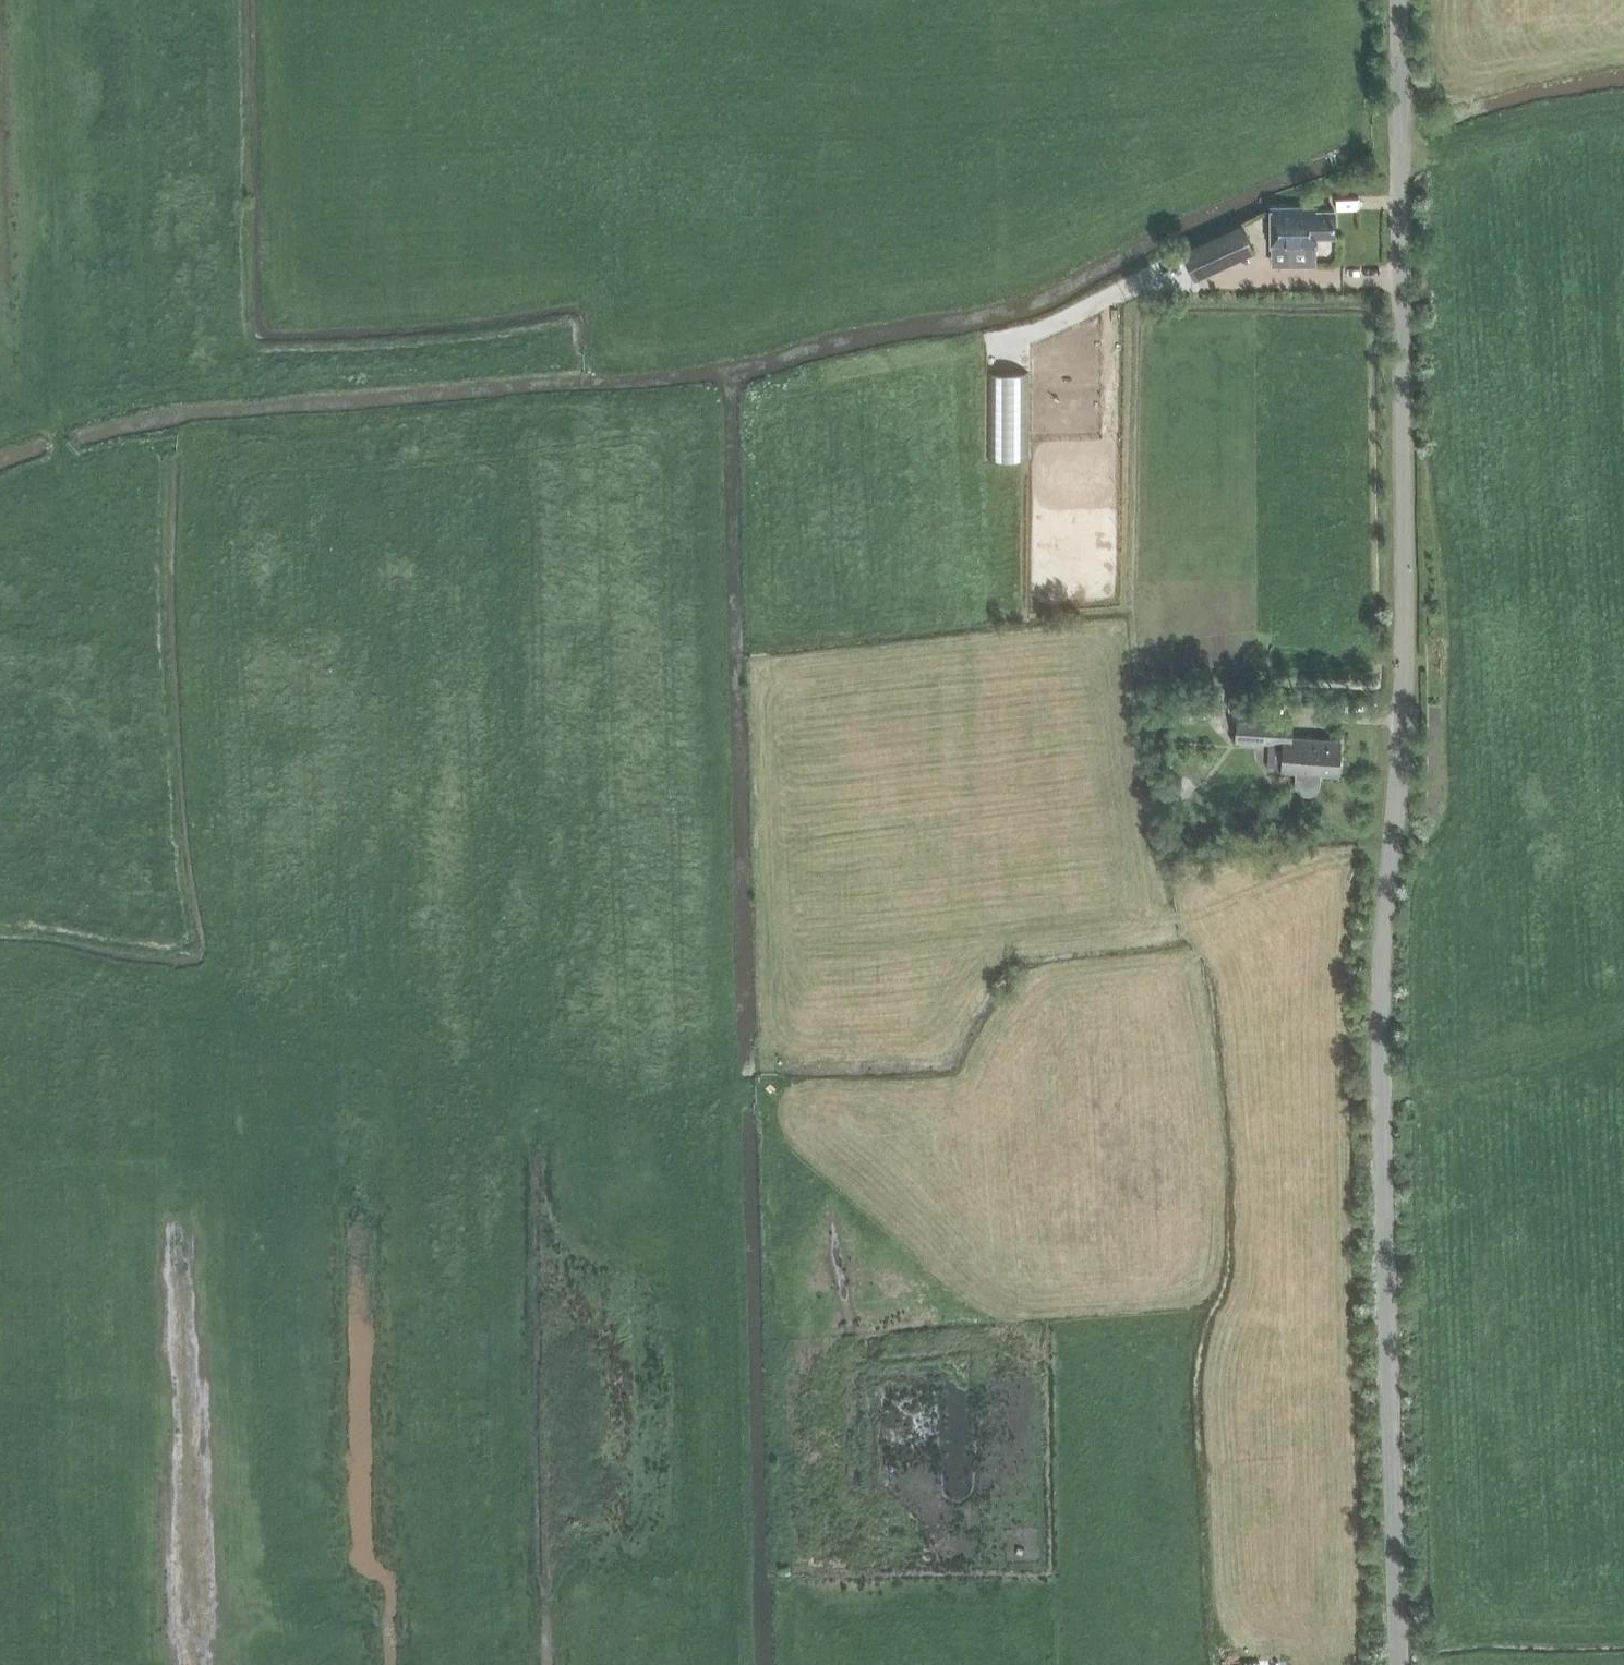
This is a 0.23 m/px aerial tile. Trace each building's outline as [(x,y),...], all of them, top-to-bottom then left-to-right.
[(1270,207),(1271,246),(1316,246),(1316,236),(1334,235),(1334,210),(1315,210),(1315,207),(1270,207)] [(1255,252),(1241,223),(1181,251),(1194,280),(1255,252)] [(1238,711),(1238,715),(1236,741),(1268,743),(1266,770),(1298,772),(1297,781),(1298,786),(1301,790),(1305,793),(1310,793),(1315,791),(1318,788),(1320,783),(1320,774),(1339,775),(1342,740),(1292,737),(1293,719),(1279,718),(1280,699),(1228,696),(1227,710),(1238,711)]
